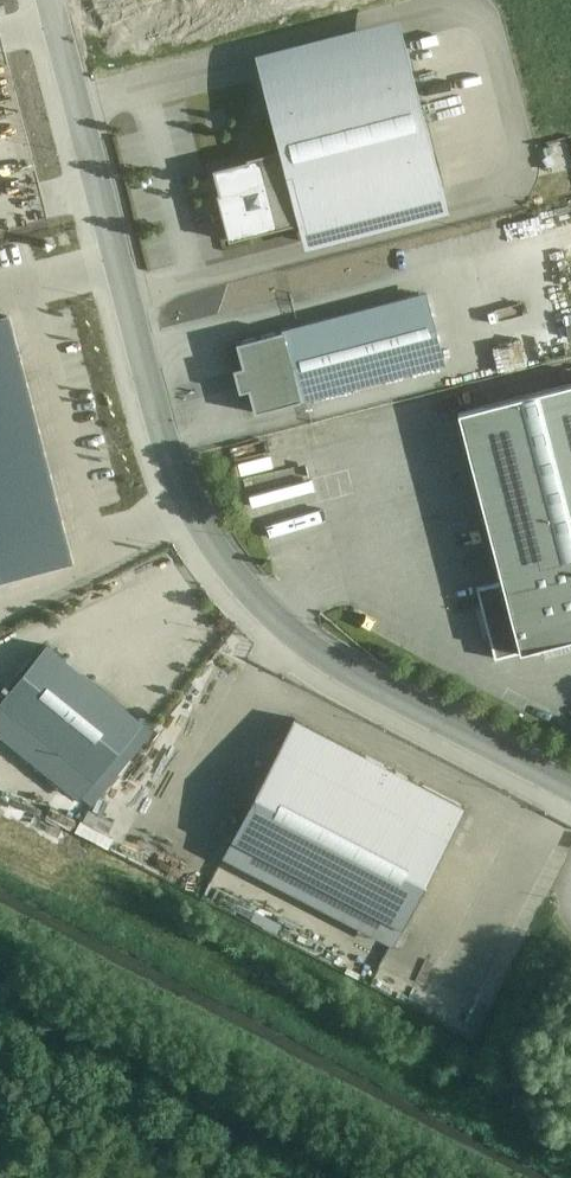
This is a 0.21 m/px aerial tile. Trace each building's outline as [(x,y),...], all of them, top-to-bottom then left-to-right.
[(441,187),(406,47),(264,82),(279,144),(205,162),(211,184),(225,241),(441,187)] [(439,359),(419,290),(233,336),(237,357),(228,359),(234,385),(243,383),(250,407),(439,359)] [(2,320),(0,320),(0,575),(63,559),(14,369),(2,320)] [(500,367),(528,361),(523,339),(495,345),(500,367)] [(452,409),(497,579),(479,585),(496,652),(570,636),(570,381),(452,409)] [(2,704),(96,776),(142,716),(49,644),(2,704)] [(292,722),(235,833),(406,922),(464,811),(292,722)]
